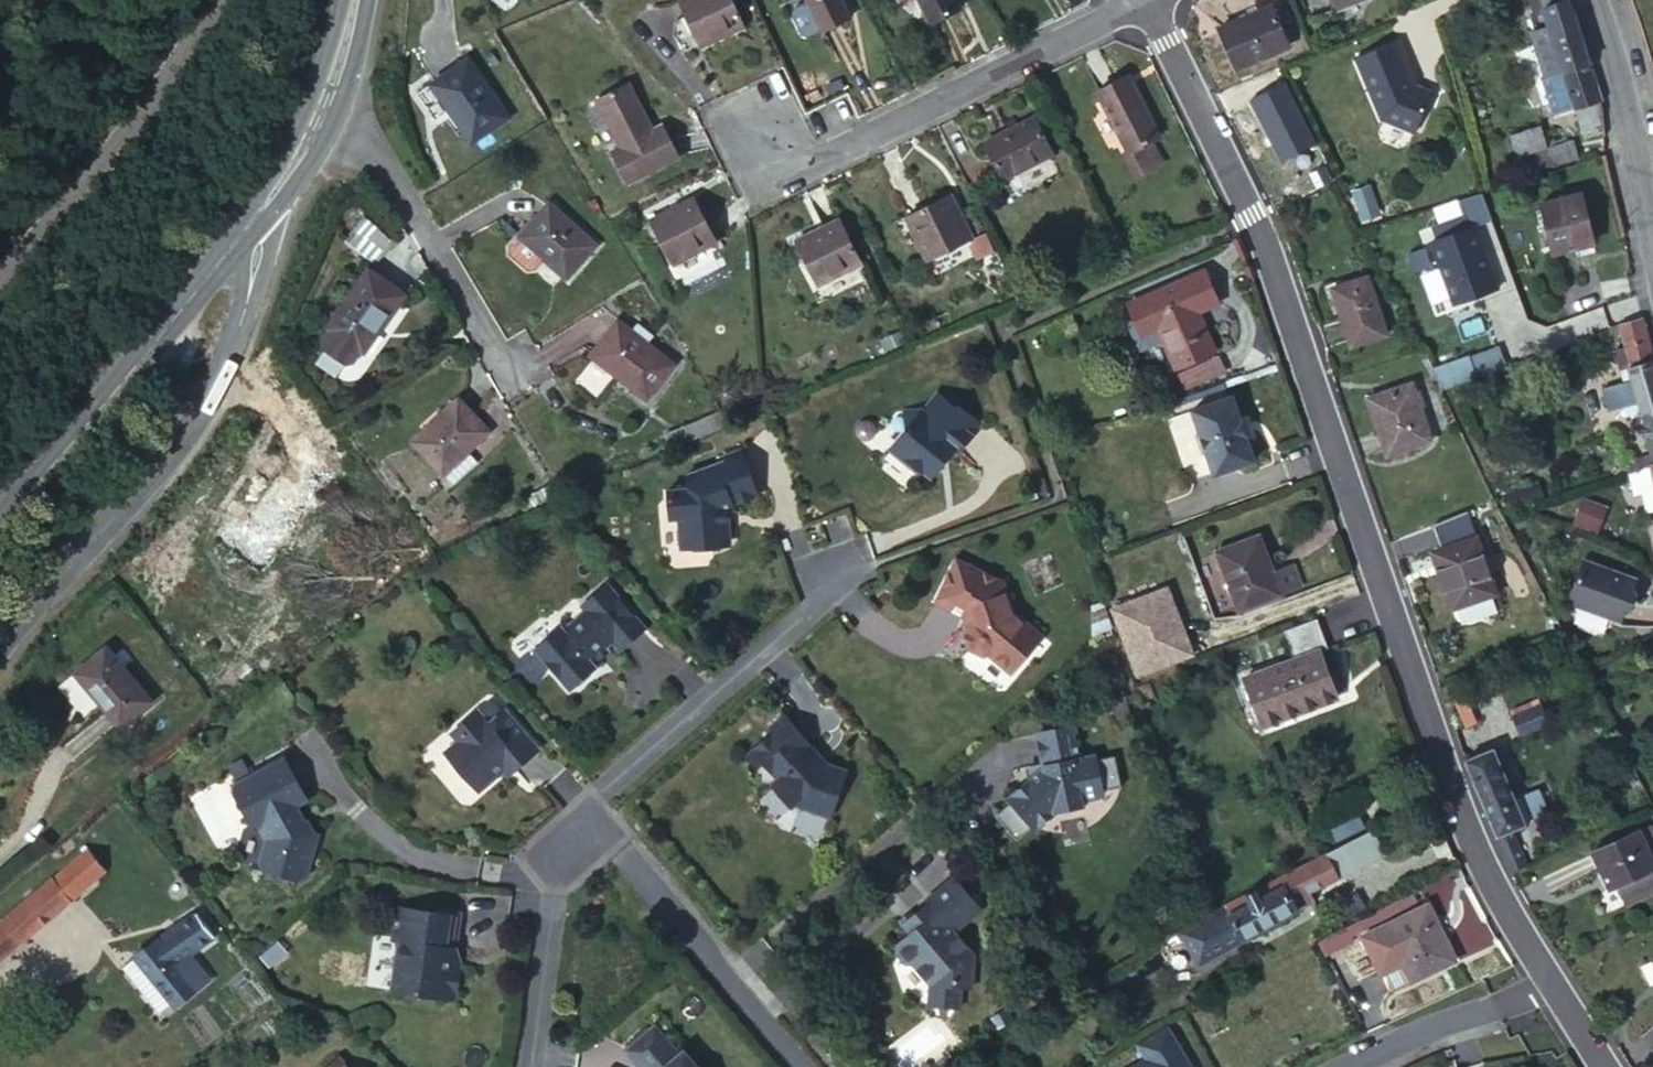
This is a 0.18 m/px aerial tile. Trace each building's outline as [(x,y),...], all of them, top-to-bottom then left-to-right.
[(677,0),(698,44),(744,23),(733,0),(678,0),(677,0)] [(821,29),(848,15),(840,0),(806,0),(821,29)] [(930,21),(960,6),(957,0),(920,0),(930,21)] [(1543,10),(1539,0),(1528,0),(1533,14),(1543,10)] [(1602,128),(1598,99),(1580,42),(1572,13),(1565,0),(1539,0),(1543,10),(1561,70),(1540,77),(1552,116),(1573,109),(1581,135),(1602,128)] [(1271,4),(1217,27),(1234,67),(1288,44),(1271,4)] [(1408,69),(1410,68),(1397,37),(1354,56),(1381,117),(1415,130),(1431,90),(1414,83),(1408,69)] [(469,57),(434,80),(453,107),(449,110),(471,141),(509,116),(469,57)] [(1147,141),(1152,140),(1159,135),(1128,75),(1098,90),(1129,149),(1125,152),(1136,175),(1158,164),(1147,141)] [(453,107),(434,80),(430,83),(449,110),(453,107)] [(628,81),(596,99),(621,145),(611,151),(628,182),(679,155),(662,123),(653,128),(628,81)] [(1034,116),(985,141),(1003,176),(1053,153),(1034,116)] [(1547,145),(1541,125),(1509,135),(1520,173),(1577,155),(1572,138),(1547,145)] [(1163,162),(1152,140),(1147,141),(1158,164),(1163,162)] [(1351,190),(1361,219),(1377,214),(1367,185),(1351,190)] [(1580,192),(1540,202),(1542,209),(1535,211),(1538,225),(1545,224),(1550,245),(1590,235),(1580,192)] [(950,194),(906,215),(927,258),(971,236),(950,194)] [(693,197),(649,220),(672,263),(717,240),(693,197)] [(549,203),(518,237),(543,258),(566,278),(596,244),(549,203)] [(1473,212),(1427,227),(1455,310),(1501,294),(1473,212)] [(363,218),(347,238),(375,262),(393,241),(363,218)] [(839,219),(796,240),(817,283),(860,261),(839,219)] [(1590,235),(1550,245),(1552,253),(1592,243),(1590,235)] [(534,269),(543,258),(518,237),(509,247),(510,254),(527,269),(534,269)] [(1126,301),(1134,319),(1152,312),(1161,332),(1176,365),(1214,348),(1197,310),(1217,301),(1205,278),(1209,275),(1204,267),(1126,301)] [(366,268),(327,325),(330,327),(359,348),(362,349),(380,323),(383,325),(405,294),(366,268)] [(1365,276),(1330,288),(1348,345),(1384,333),(1365,276)] [(1152,312),(1134,319),(1128,322),(1137,342),(1161,332),(1152,312)] [(1641,317),(1640,317),(1618,324),(1625,347),(1647,340),(1641,317)] [(617,318),(593,351),(616,369),(614,373),(646,397),(674,362),(647,343),(654,334),(637,322),(631,330),(617,318)] [(359,348),(330,327),(322,339),(323,346),(344,360),(351,359),(359,348)] [(1652,357),(1647,340),(1625,347),(1629,363),(1652,357)] [(1467,359),(1473,377),(1505,365),(1499,347),(1467,359)] [(616,369),(593,351),(589,355),(614,373),(616,369)] [(1439,351),(1423,357),(1439,389),(1473,377),(1467,359),(1466,355),(1444,363),(1439,351)] [(1628,473),(1650,464),(1649,462),(1652,461),(1652,362),(1652,357),(1629,363),(1627,364),(1631,378),(1602,388),(1607,410),(1637,401),(1651,452),(1626,460),(1628,473)] [(1167,375),(1156,379),(1165,400),(1176,396),(1167,375)] [(1382,425),(1375,427),(1384,454),(1427,439),(1409,383),(1371,396),(1382,425)] [(959,449),(983,420),(961,401),(959,404),(940,387),(925,404),(907,404),(908,424),(890,444),(910,460),(913,457),(931,473),(941,461),(941,454),(944,449),(949,453),(955,446),(959,449)] [(1229,395),(1190,408),(1213,473),(1253,459),(1229,395)] [(1365,397),(1375,427),(1382,425),(1371,396),(1365,397)] [(457,398),(411,442),(442,474),(443,472),(453,483),(477,460),(466,450),(488,430),(457,398)] [(1190,408),(1169,416),(1192,480),(1213,473),(1190,408)] [(737,501),(762,491),(745,450),(691,473),(682,482),(663,489),(666,519),(674,518),(678,548),(720,543),(725,537),(733,509),(739,506),(737,501)] [(1628,473),(1633,492),(1652,488),(1652,461),(1649,462),(1650,464),(1628,473)] [(243,519),(233,512),(215,535),(261,571),(314,503),(278,475),(249,510),(243,519)] [(517,498),(523,510),(557,495),(552,481),(517,498)] [(240,503),(233,512),(243,519),(249,510),(240,503)] [(1579,508),(1570,508),(1568,524),(1578,525),(1579,508)] [(1431,525),(1440,549),(1474,537),(1466,512),(1431,525)] [(1257,535),(1216,550),(1237,608),(1300,585),(1292,564),(1270,571),(1257,535)] [(1474,537),(1440,549),(1430,552),(1449,607),(1493,592),(1474,537)] [(999,581),(950,561),(932,607),(969,622),(961,634),(966,649),(983,651),(988,650),(1007,672),(1026,651),(1015,642),(1029,625),(1011,609),(999,581)] [(1637,578),(1583,562),(1572,599),(1575,606),(1624,621),(1629,603),(1634,604),(1638,594),(1634,587),(1637,578)] [(1144,615),(1131,619),(1146,658),(1134,662),(1139,675),(1181,659),(1163,611),(1174,607),(1166,586),(1136,596),(1144,615)] [(634,636),(596,591),(570,612),(575,618),(552,638),(550,634),(545,637),(541,638),(530,648),(528,652),(524,655),(558,696),(563,692),(567,692),(578,682),(580,678),(584,674),(581,671),(588,665),(594,654),(601,648),(609,657),(634,636)] [(1125,600),(1131,619),(1144,615),(1136,596),(1125,600)] [(1316,617),(1282,630),(1292,658),(1243,677),(1260,725),(1335,696),(1319,648),(1326,645),(1316,617)] [(1040,634),(1029,625),(1015,642),(1026,651),(1040,634)] [(105,646),(74,670),(118,725),(150,700),(105,646)] [(1462,694),(1452,699),(1463,726),(1473,722),(1462,694)] [(1509,711),(1512,717),(1540,705),(1537,698),(1509,711)] [(1540,705),(1512,717),(1519,733),(1546,720),(1540,705)] [(474,709),(453,727),(459,736),(441,752),(476,790),(506,763),(511,769),(535,748),(500,709),(485,722),(474,709)] [(810,747),(785,717),(744,752),(785,800),(793,801),(795,803),(827,813),(841,765),(823,761),(819,755),(815,759),(806,750),(810,747)] [(1071,723),(1036,731),(1042,760),(1029,763),(1032,775),(1010,797),(1012,800),(995,815),(1017,839),(1034,824),(1036,827),(1053,807),(1080,802),(1078,797),(1100,792),(1099,788),(1119,784),(1112,753),(1093,756),(1092,753),(1079,755),(1071,723)] [(1463,758),(1509,871),(1524,865),(1511,831),(1524,825),(1522,821),(1529,818),(1523,806),(1517,809),(1491,747),(1463,758)] [(284,751),(238,781),(237,788),(258,821),(265,823),(272,830),(264,853),(268,860),(305,872),(312,869),(325,827),(312,823),(307,815),(311,813),(302,799),(311,793),(284,751)] [(1353,812),(1327,825),(1335,841),(1361,827),(1353,812)] [(1636,830),(1646,851),(1652,848),(1652,831),(1649,823),(1636,830)] [(1598,847),(1616,885),(1620,883),(1652,867),(1652,865),(1646,851),(1636,830),(1598,847)] [(1379,856),(1368,833),(1343,845),(1355,868),(1379,856)] [(1343,845),(1222,907),(1226,915),(1212,923),(1221,940),(1235,932),(1240,940),(1313,901),(1309,892),(1355,868),(1343,845)] [(1616,885),(1598,847),(1591,851),(1608,888),(1616,885)] [(0,922),(0,957),(104,870),(86,849),(0,922)] [(1620,883),(1628,901),(1652,889),(1652,867),(1620,883)] [(979,908),(951,875),(925,898),(928,901),(902,923),(909,932),(896,943),(895,951),(903,962),(911,962),(929,984),(928,1005),(960,1007),(961,985),(971,985),(973,953),(953,930),(979,908)] [(1426,902),(1382,924),(1389,938),(1376,944),(1388,970),(1401,964),(1410,981),(1454,959),(1426,902)] [(399,943),(391,992),(455,1002),(461,966),(454,965),(462,919),(398,908),(392,942),(399,943)] [(152,981),(140,990),(159,1015),(207,980),(188,954),(210,938),(191,913),(134,956),(152,981)] [(1235,932),(1221,940),(1225,948),(1240,940),(1235,932)] [(121,965),(140,990),(152,981),(134,956),(121,965)] [(682,1048),(678,1052),(653,1023),(624,1049),(640,1066),(699,1066),(682,1048)] [(1136,1043),(1146,1058),(1131,1066),(1189,1066),(1164,1025),(1136,1043)] [(336,1057),(324,1066),(345,1066),(336,1057)] [(1224,1066),(1244,1066),(1240,1059),(1224,1066)]
